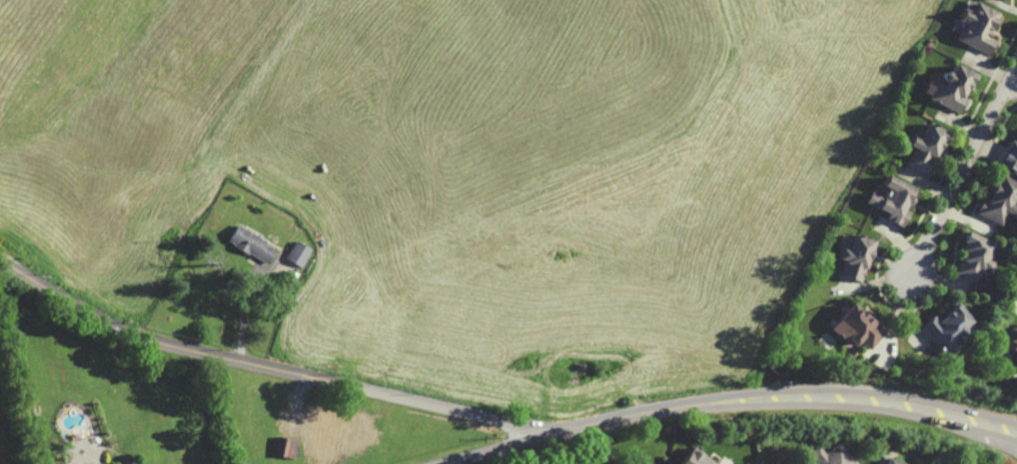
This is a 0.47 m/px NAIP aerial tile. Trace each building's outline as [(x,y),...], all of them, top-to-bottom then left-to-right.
[(999,14),(996,20),(998,21),(993,30),(992,30),(989,37),(997,41),(993,49),(991,48),(988,55),(957,40),(965,24),(958,21),(965,8),(972,12),(976,2),(999,14)] [(977,76),(972,87),(971,86),(968,92),(967,92),(964,97),(968,100),(964,108),(963,108),(959,115),(929,99),(937,84),(944,89),(947,84),(946,83),(944,81),(943,80),(943,77),(944,75),(945,73),(947,73),(950,74),(951,75),(955,65),(977,76)] [(944,147),(943,146),(939,153),(938,152),(934,161),(933,160),(925,176),(906,166),(914,151),(907,148),(912,139),(918,142),(927,125),(949,136),(944,147)] [(1016,143),(1016,141),(1016,173),(999,164),(1007,149),(1008,149),(1013,142),(1016,143)] [(913,200),(911,199),(910,203),(906,201),(903,206),(909,209),(901,225),(884,216),(887,211),(863,199),(868,189),(881,196),(882,194),(886,196),(888,192),(882,189),(888,178),(917,193),(913,200)] [(1008,200),(1015,204),(1011,213),(1006,211),(1000,224),(974,211),(976,207),(974,207),(979,198),(980,199),(981,198),(982,199),(985,193),(990,195),(996,185),(998,185),(1002,178),(1016,185),(1008,200)] [(267,263),(248,251),(247,253),(232,244),(233,243),(227,239),(237,222),(265,239),(264,242),(275,249),(267,263)] [(990,262),(987,261),(984,268),(979,266),(972,280),(951,270),(957,257),(956,257),(960,248),(956,247),(960,240),(956,238),(962,227),(997,246),(990,262)] [(867,258),(866,258),(859,280),(837,273),(842,257),(836,255),(839,245),(845,247),(850,230),(872,237),(870,245),(870,246),(867,258)] [(300,266),(284,257),(295,239),(310,247),(300,266)] [(873,319),(872,321),(874,323),(875,322),(881,327),(880,328),(883,330),(869,348),(858,338),(854,343),(848,338),(845,340),(828,326),(830,324),(828,322),(832,317),(834,319),(842,309),(839,307),(843,303),(845,304),(849,300),(873,319)] [(950,335),(955,342),(943,353),(920,325),(926,320),(925,319),(933,313),(937,318),(943,314),(943,313),(948,308),(947,307),(953,302),(967,319),(958,325),(960,328),(960,330),(960,332),(958,334),(956,334),(955,331),(950,335)] [(1006,326),(1016,323),(1016,365),(1011,346),(1006,348),(1003,338),(1009,337),(1006,326)] [(295,458),(273,454),(276,435),(299,439),(295,458)] [(312,452),(305,449),(308,441),(315,444),(312,452)] [(837,441),(856,463),(811,463),(816,460),(809,452),(817,445),(824,453),(837,441)] [(690,445),(715,463),(675,463),(690,445)] [(879,453),(906,463),(874,463),(879,453)]
